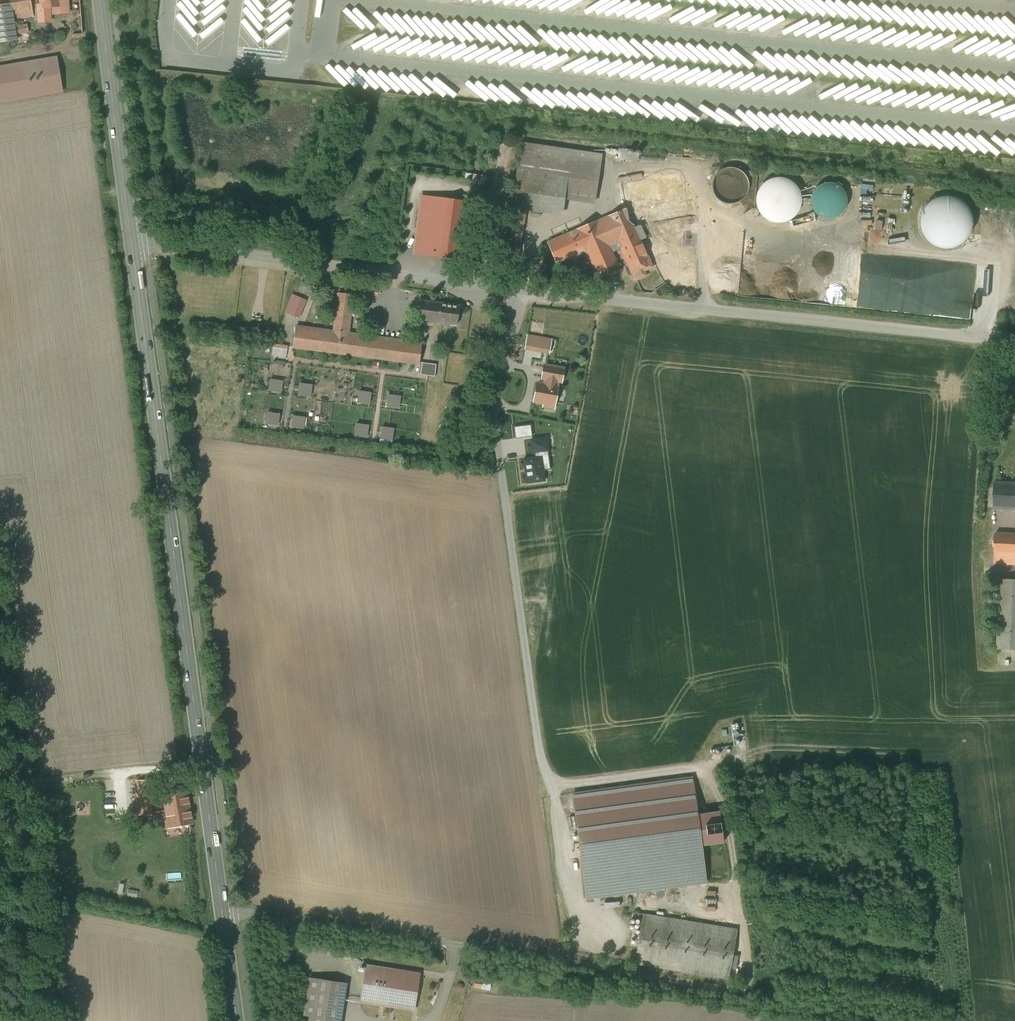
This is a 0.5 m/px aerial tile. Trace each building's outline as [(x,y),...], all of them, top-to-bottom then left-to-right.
[(31,0),(11,3),(14,19),(34,16),(31,0)] [(41,7),(57,6),(58,13),(69,12),(68,0),(41,0),(41,7)] [(0,5),(0,42),(17,40),(14,19),(11,3),(0,5)] [(27,24),(17,26),(19,34),(28,32),(27,24)] [(69,95),(65,59),(0,67),(0,104),(69,95)] [(601,154),(521,143),(517,171),(597,182),(601,154)] [(748,190),(749,186),(748,181),(747,178),(745,175),(742,172),(740,170),(736,168),(733,167),(729,167),(725,168),(722,169),(719,171),(717,173),(715,176),(713,179),(712,183),(712,186),(713,190),(714,193),(715,196),(718,199),(721,201),(725,203),(728,204),(731,204),(734,204),(738,202),(741,201),(744,198),(746,196),(747,193),(748,190)] [(660,169),(643,172),(644,178),(661,175),(660,169)] [(597,182),(517,171),(511,207),(526,210),(563,215),(565,201),(566,199),(594,203),(597,182)] [(644,178),(621,182),(626,208),(628,213),(687,203),(681,171),(661,175),(644,178)] [(779,222),(786,221),(793,217),(798,211),(801,204),(801,197),(799,190),(794,184),(788,180),(781,178),(774,178),(767,181),(761,185),(758,192),(756,199),(757,206),(760,213),(765,218),(772,221),(779,222)] [(811,204),(813,209),(816,214),(821,217),(827,218),(832,218),(838,216),(842,212),(845,208),(847,202),(846,196),(844,190),(839,186),(834,183),(828,183),(822,184),(816,187),(813,192),(811,198),(811,204)] [(475,202),(423,196),(415,253),(468,260),(475,202)] [(952,197),(943,196),(935,199),(928,203),(923,210),(920,218),(920,227),(923,235),(928,242),(935,246),(944,248),(952,247),(960,244),(967,238),(971,230),(972,222),(970,213),(966,206),(960,200),(952,197)] [(626,208),(547,242),(556,264),(586,251),(598,279),(620,269),(610,246),(614,245),(610,236),(634,226),(639,225),(647,223),(689,216),(687,203),(628,213),(626,208)] [(526,210),(511,207),(499,270),(515,273),(526,210)] [(647,223),(647,228),(680,222),(680,224),(691,224),(689,216),(647,223)] [(691,249),(691,224),(680,224),(681,232),(681,249),(691,249)] [(634,226),(610,236),(614,245),(616,250),(622,248),(632,272),(633,272),(632,270),(641,266),(649,262),(650,264),(640,239),(645,237),(640,228),(639,225),(634,226)] [(652,268),(650,264),(649,262),(641,266),(644,272),(652,268)] [(641,266),(632,270),(633,272),(632,272),(636,279),(645,275),(644,272),(641,266)] [(307,281),(301,282),(299,288),(303,293),(304,293),(310,293),(312,286),(307,281)] [(422,343),(348,333),(353,295),(339,293),(334,331),(296,326),(293,347),(419,364),(422,343)] [(289,314),(299,318),(306,301),(301,299),(296,296),(289,314)] [(460,305),(421,300),(418,319),(457,324),(460,305)] [(526,345),(549,350),(551,339),(528,335),(526,345)] [(273,343),(270,354),(285,358),(288,346),(273,343)] [(437,364),(422,362),(421,374),(435,376),(437,364)] [(557,380),(561,381),(563,368),(545,365),(542,378),(546,379),(557,380)] [(268,390),(280,392),(283,381),(270,378),(268,390)] [(538,383),(534,401),(544,403),(544,406),(553,408),(557,386),(556,386),(557,380),(546,379),(545,384),(538,383)] [(310,396),(311,384),(298,383),(297,395),(310,396)] [(357,391),(356,403),(369,404),(370,392),(357,391)] [(385,407),(399,407),(399,395),(385,395),(385,407)] [(265,413),(265,424),(279,424),(279,413),(265,413)] [(290,416),(290,427),(303,428),(303,416),(290,416)] [(366,437),(368,425),(355,423),(353,435),(366,437)] [(523,437),(532,436),(531,424),(522,425),(523,437)] [(380,440),(392,440),(392,427),(380,427),(380,440)] [(547,437),(530,439),(532,453),(534,453),(535,457),(524,459),(527,483),(545,480),(542,457),(549,457),(548,451),(549,451),(547,437)] [(995,482),(994,507),(1014,508),(1014,483),(995,482)] [(996,533),(994,563),(1014,564),(1014,534),(996,533)] [(1001,579),(1001,580),(996,580),(995,598),(1000,599),(998,649),(1014,650),(1014,579),(1001,579)] [(729,747),(711,750),(712,756),(730,753),(729,747)] [(707,880),(702,845),(724,842),(720,811),(698,814),(693,778),(572,795),(586,897),(707,880)] [(152,780),(138,781),(139,794),(138,794),(138,814),(152,813),(152,780)] [(187,792),(163,796),(169,827),(193,823),(187,792)] [(736,929),(633,912),(633,918),(643,919),(635,963),(728,979),(736,929)] [(419,974),(367,965),(361,1001),(414,1009),(419,974)] [(472,983),(472,987),(489,990),(491,980),(481,978),(480,985),(472,983)] [(316,979),(310,1020),(340,1020),(346,983),(316,979)]
